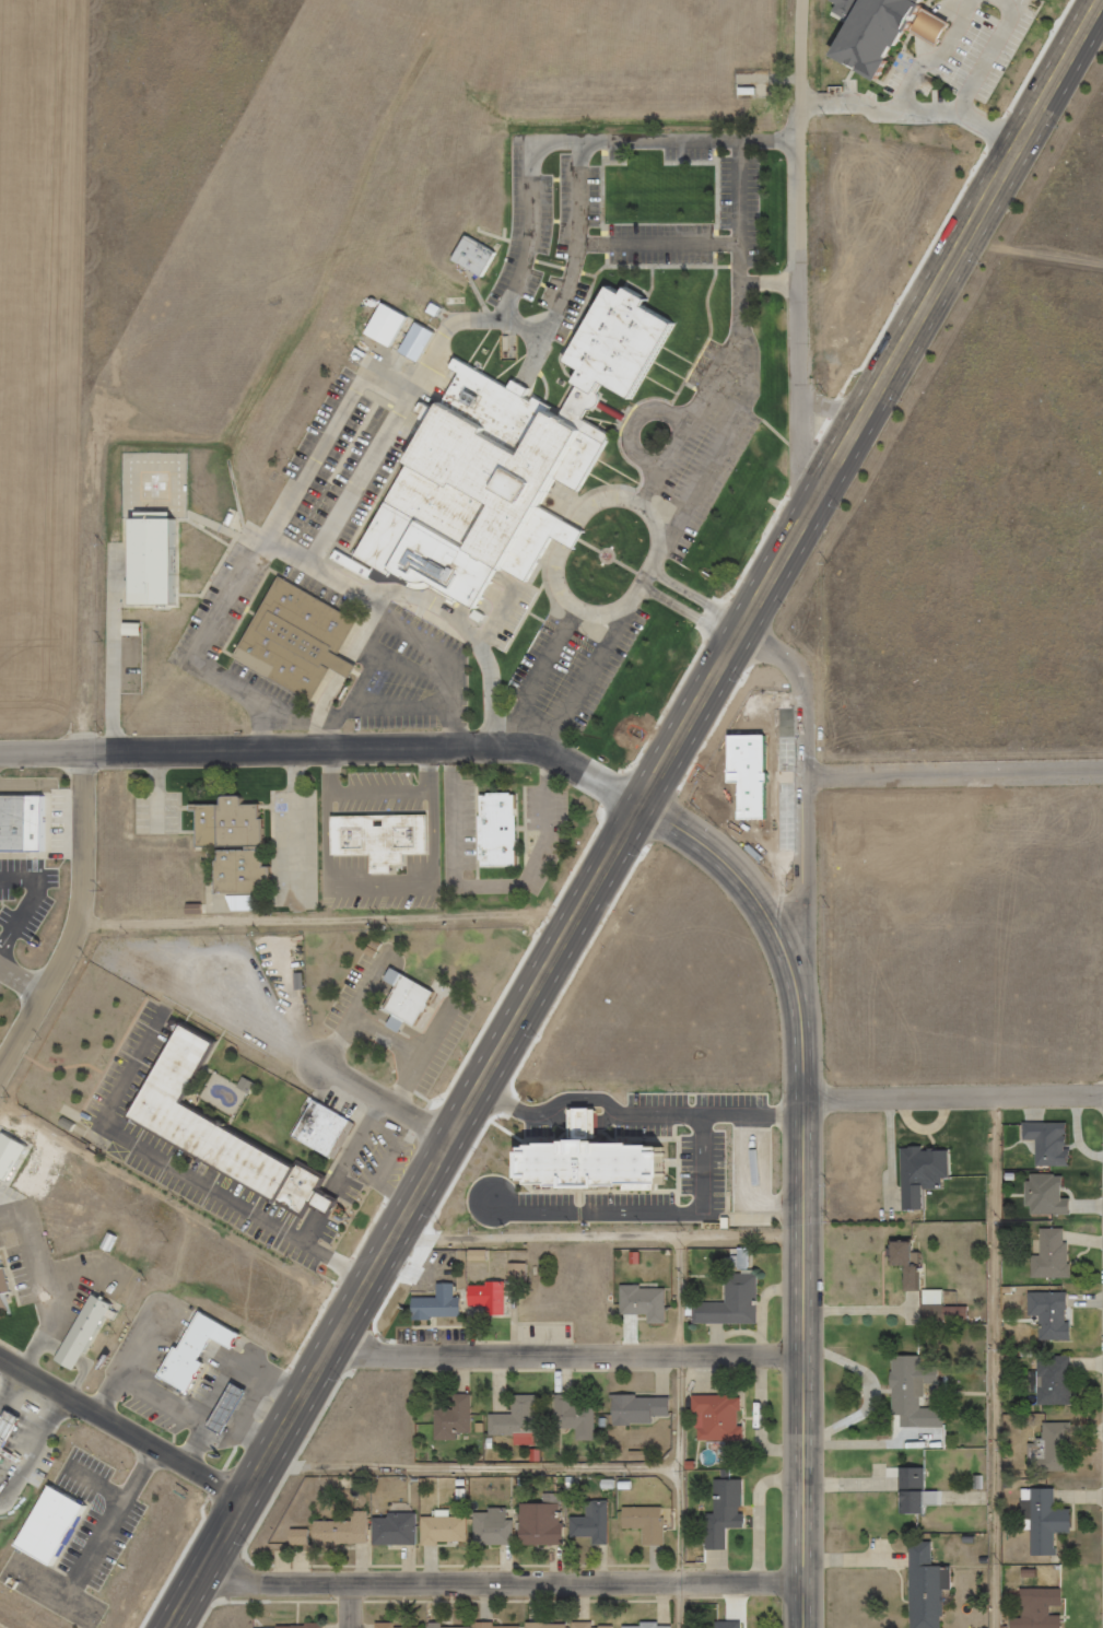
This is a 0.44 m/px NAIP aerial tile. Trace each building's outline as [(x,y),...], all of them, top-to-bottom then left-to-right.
[(837,5),(844,9),(840,15),(855,23),(835,59),(881,85),(929,0),(840,0),(837,5)] [(472,239),(459,263),(490,281),(503,256),(472,239)] [(461,360),(454,374),(461,378),(411,467),(415,469),(364,560),(397,578),(400,574),(420,585),(418,590),(425,595),(439,590),(480,613),(504,570),(533,586),(559,541),(582,553),(591,536),(547,511),(562,482),(586,495),(618,437),(588,421),(592,413),(597,413),(601,412),(605,410),(606,408),(607,403),(606,400),(603,398),(608,389),(635,405),(679,328),(649,311),(653,304),(631,291),(626,298),(613,292),(571,365),(587,375),(582,386),(586,388),(568,420),(461,360)] [(360,336),(387,348),(402,315),(375,303),(360,336)] [(389,307),(373,338),(400,351),(416,321),(389,307)] [(393,352),(411,362),(428,331),(409,321),(393,352)] [(423,324),(407,354),(425,365),(443,335),(423,324)] [(138,523),(138,609),(179,608),(179,523),(138,523)] [(286,578),(240,660),(317,704),(336,671),(357,683),(366,669),(347,658),(366,624),(286,578)] [(485,793),(485,796),(480,796),(480,817),(477,817),(477,859),(480,859),(480,866),(516,866),(515,796),(509,796),(509,793),(485,793)] [(220,797),(220,806),(196,806),(197,844),(244,844),(244,850),(213,851),(214,894),(271,894),(271,868),(261,868),(261,851),(256,851),(256,845),(261,845),(261,820),(258,820),(258,805),(239,805),(238,797),(220,797)] [(50,854),(49,799),(0,800),(0,855),(50,854)] [(339,820),(339,859),(378,859),(378,880),(416,880),(416,860),(437,860),(437,819),(339,820)] [(399,971),(391,984),(403,991),(391,1012),(423,1031),(443,996),(399,971)] [(188,1030),(137,1120),(309,1220),(332,1181),(306,1166),(302,1173),(186,1105),(220,1047),(188,1030)] [(320,1103),(300,1140),(338,1161),(359,1124),(320,1103)] [(1020,1141),(1032,1141),(1032,1166),(1063,1166),(1063,1123),(1020,1122),(1020,1141)] [(0,1154),(0,1178),(12,1185),(34,1149),(11,1135),(0,1154)] [(573,1144),(573,1146),(567,1146),(567,1149),(531,1149),(531,1151),(525,1151),(525,1157),(521,1157),(523,1183),(535,1183),(535,1188),(565,1188),(565,1194),(602,1194),(602,1190),(667,1188),(667,1149),(635,1149),(635,1147),(601,1147),(601,1143),(573,1144)] [(903,1148),(903,1208),(919,1208),(920,1185),(922,1185),(922,1190),(935,1190),(935,1183),(940,1183),(940,1178),(948,1178),(948,1151),(922,1151),(922,1148),(903,1148)] [(1066,1197),(1058,1197),(1058,1174),(1023,1174),(1023,1214),(1066,1214),(1066,1197)] [(1028,1255),(1028,1278),(1064,1278),(1064,1228),(1036,1228),(1036,1255),(1028,1255)] [(891,1241),(891,1264),(904,1264),(904,1291),(919,1291),(919,1266),(910,1266),(910,1241),(891,1241)] [(16,1315),(11,1300),(21,1297),(12,1272),(9,1273),(5,1263),(0,1265),(0,1320),(16,1315)] [(521,1279),(521,1264),(505,1264),(505,1279),(521,1279)] [(736,1279),(736,1305),(702,1307),(702,1327),(765,1327),(764,1279),(736,1279)] [(512,1286),(476,1286),(476,1310),(496,1310),(496,1319),(512,1317),(512,1286)] [(445,1287),(445,1301),(420,1301),(420,1323),(436,1323),(436,1320),(469,1321),(469,1302),(462,1302),(462,1287),(445,1287)] [(629,1289),(629,1317),(656,1317),(656,1327),(673,1327),(673,1292),(649,1292),(649,1289),(629,1289)] [(922,1290),(920,1305),(942,1305),(942,1290),(922,1290)] [(1036,1340),(1065,1340),(1065,1292),(1025,1292),(1025,1315),(1036,1315),(1036,1340)] [(99,1296),(61,1365),(82,1377),(115,1319),(124,1324),(127,1317),(118,1313),(121,1308),(99,1296)] [(199,1331),(207,1315),(247,1337),(238,1352),(220,1342),(199,1331)] [(199,1331),(186,1352),(207,1365),(220,1342),(199,1331)] [(181,1350),(165,1379),(193,1396),(210,1367),(207,1365),(186,1352),(181,1350)] [(940,1427),(940,1408),(918,1408),(918,1383),(931,1383),(931,1355),(886,1356),(887,1416),(897,1416),(897,1428),(940,1427)] [(1068,1355),(1033,1356),(1034,1373),(1029,1373),(1029,1393),(1034,1392),(1034,1406),(1069,1405),(1068,1355)] [(239,1386),(215,1430),(231,1438),(254,1394),(239,1386)] [(430,1438),(465,1438),(465,1395),(447,1395),(447,1408),(430,1408),(430,1438)] [(462,1398),(462,1414),(443,1414),(443,1447),(466,1445),(466,1437),(478,1437),(478,1398),(462,1398)] [(620,1398),(620,1429),(659,1429),(659,1420),(677,1420),(677,1403),(645,1403),(645,1398),(620,1398)] [(520,1401),(520,1418),(496,1418),(496,1439),(547,1439),(547,1399),(520,1401)] [(562,1399),(563,1433),(585,1433),(585,1442),(601,1442),(601,1399),(562,1399)] [(701,1402),(700,1415),(704,1415),(704,1442),(747,1443),(747,1402),(701,1402)] [(0,1439),(0,1472),(28,1422),(14,1414),(0,1439)] [(1066,1470),(1066,1422),(1039,1422),(1039,1441),(1025,1441),(1025,1471),(1066,1470)] [(920,1468),(895,1468),(896,1513),(920,1513),(920,1504),(932,1504),(932,1494),(920,1494),(920,1468)] [(723,1485),(723,1516),(714,1516),(714,1553),(734,1553),(734,1532),(752,1532),(752,1519),(749,1519),(749,1485),(723,1485)] [(1050,1488),(1017,1488),(1017,1520),(1028,1520),(1027,1555),(1051,1555),(1051,1532),(1067,1532),(1067,1509),(1050,1509),(1050,1488)] [(57,1489),(24,1547),(59,1568),(92,1509),(57,1489)] [(596,1503),(596,1522),(578,1522),(579,1538),(602,1538),(602,1547),(615,1547),(615,1503),(596,1503)] [(529,1509),(529,1541),(555,1541),(555,1533),(559,1533),(559,1523),(567,1523),(567,1509),(529,1509)] [(631,1511),(631,1532),(652,1532),(652,1548),(671,1548),(671,1511),(631,1511)] [(497,1512),(497,1516),(481,1516),(482,1545),(493,1545),(493,1549),(523,1549),(523,1525),(516,1525),(516,1512),(497,1512)] [(361,1515),(361,1525),(322,1525),(324,1548),(376,1547),(376,1515),(361,1515)] [(396,1516),(396,1522),(383,1522),(384,1547),(423,1546),(423,1516),(396,1516)] [(429,1521),(429,1550),(446,1550),(446,1546),(476,1546),(476,1521),(429,1521)] [(298,1532),(298,1549),(317,1548),(317,1532),(298,1532)] [(936,1590),(947,1590),(947,1566),(927,1566),(927,1541),(905,1541),(906,1627),(936,1627),(936,1590)] [(1056,1607),(1057,1607),(1057,1589),(1016,1589),(1016,1618),(1005,1618),(1004,1627),(1056,1627),(1056,1607)]
